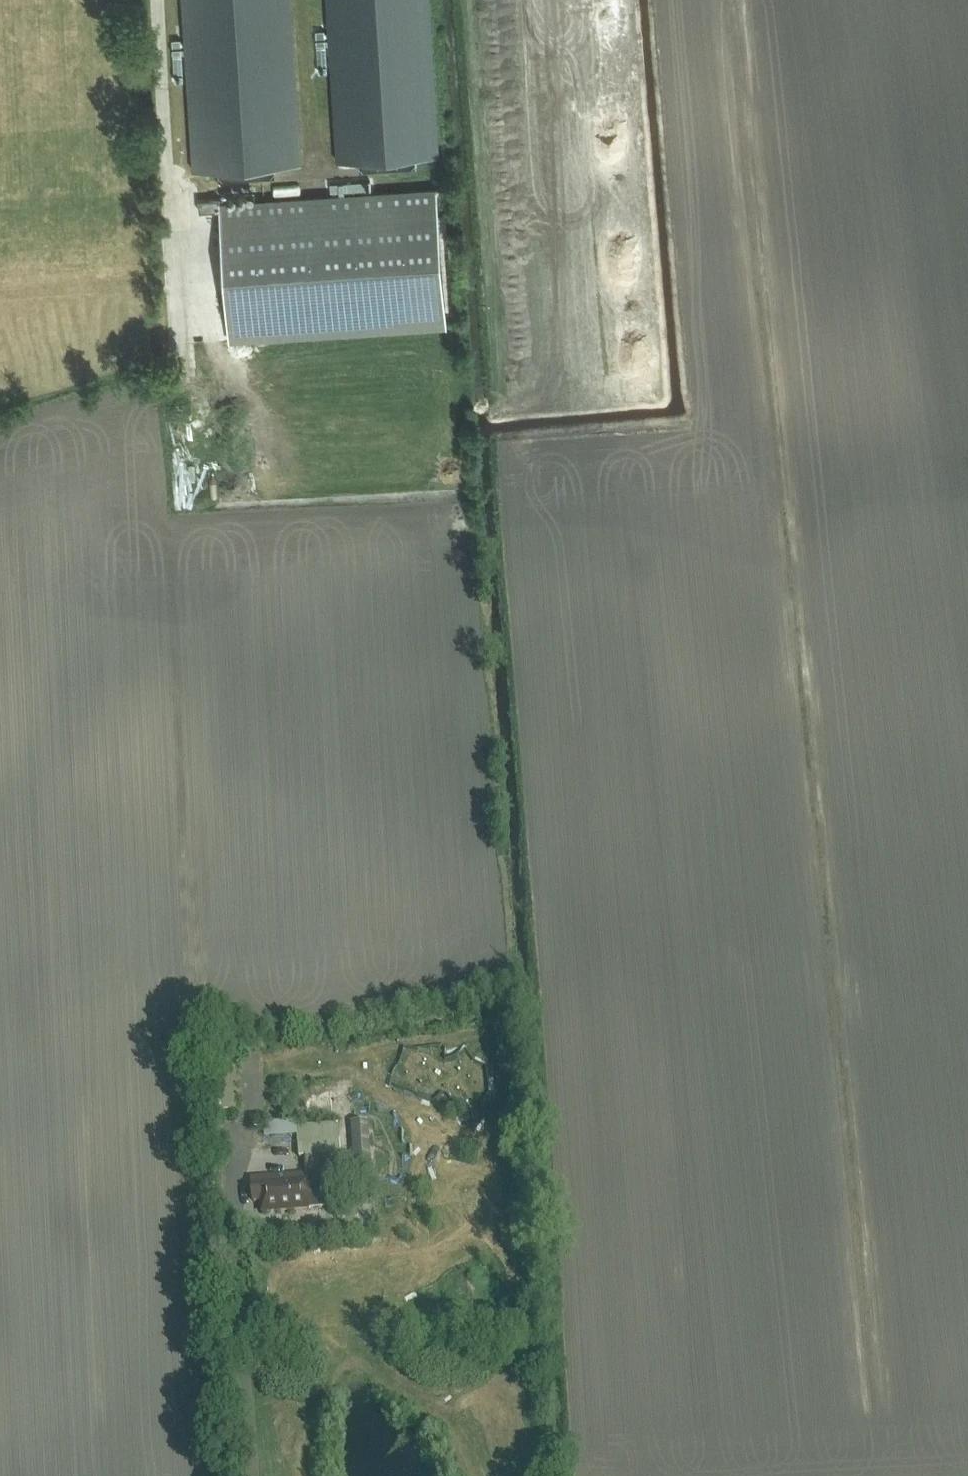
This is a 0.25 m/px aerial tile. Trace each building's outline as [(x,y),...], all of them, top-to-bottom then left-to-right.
[(192,171),(219,169),(219,177),(276,173),(276,165),(301,164),(291,0),(182,0),(192,171)] [(326,161),(350,159),(351,167),(407,163),(406,155),(430,153),(418,0),(314,0),(326,161)] [(220,198),(199,200),(200,211),(220,210),(229,340),(445,325),(436,190),(220,205),(220,198)] [(296,1120),(263,1123),(265,1139),(297,1136),(299,1157),(305,1157),(306,1172),(250,1177),(252,1203),(260,1202),(261,1214),(310,1210),(310,1208),(324,1207),(322,1184),(344,1182),(339,1122),(297,1126),(296,1120)] [(368,1121),(351,1122),(355,1182),(373,1181),(368,1121)]
